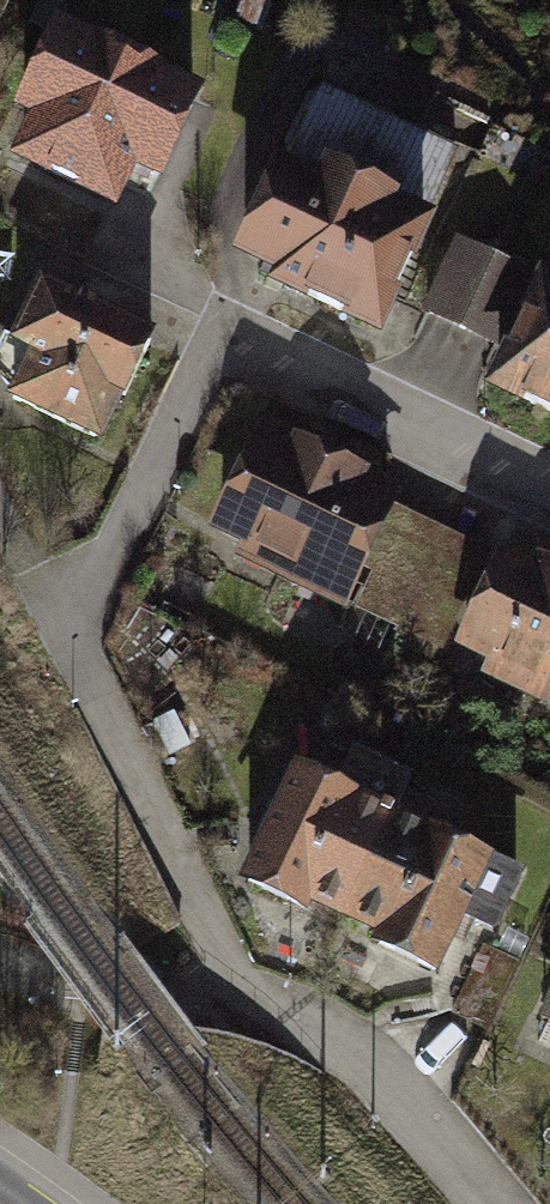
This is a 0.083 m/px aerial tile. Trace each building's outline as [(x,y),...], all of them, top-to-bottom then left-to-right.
[(257,107),(98,30),(55,117),(89,133),(71,168),(168,215),(185,178),(216,193),(257,107)] [(487,229),(329,157),(272,280),(429,352),(487,229)] [(202,351),(78,294),(52,349),(76,361),(58,399),(142,438),(156,407),(172,415),(202,351)] [(527,390),(549,401),(549,340),(527,390)] [(433,496),(283,426),(230,539),(380,609),(433,496)] [(537,541),(487,638),(549,670),(549,547),(537,541)] [(538,856),(329,755),(262,893),(472,993),(538,856)]
